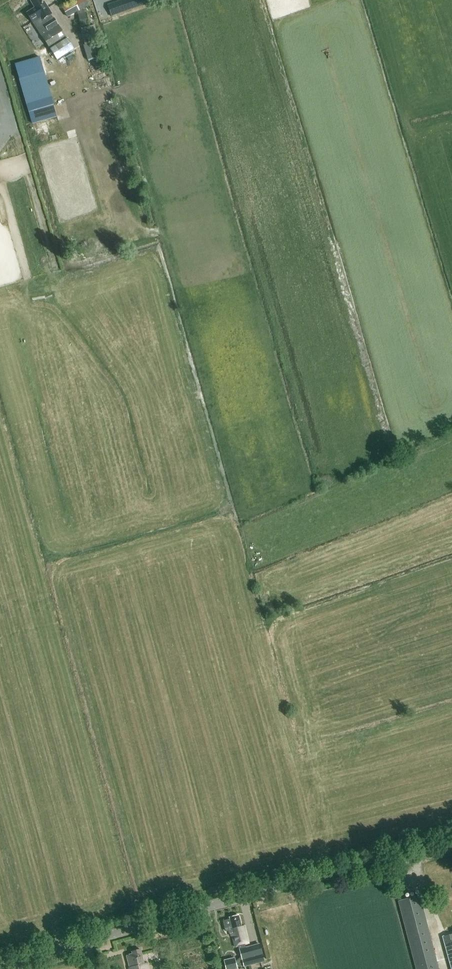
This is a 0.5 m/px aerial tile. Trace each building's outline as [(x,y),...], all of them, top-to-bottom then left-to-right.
[(73,49),(53,17),(52,18),(50,15),(52,14),(44,1),(43,3),(41,0),(31,0),(30,0),(35,8),(26,13),(32,22),(41,35),(57,59),(73,49)] [(62,7),(67,17),(77,12),(81,27),(89,25),(85,8),(89,6),(86,0),(75,0),(62,7)] [(118,1),(122,12),(145,4),(144,0),(120,0),(118,1)] [(103,56),(95,25),(81,29),(85,45),(84,45),(88,60),(103,56)] [(44,72),(39,57),(15,64),(19,79),(44,72)] [(416,968),(439,968),(420,895),(398,901),(416,968)] [(242,956),(236,961),(235,957),(224,960),(226,968),(235,968),(237,968),(236,965),(243,960),(244,966),(257,963),(256,962),(263,960),(259,944),(251,946),(252,946),(245,948),(245,945),(249,944),(245,926),(241,927),(238,915),(229,918),(230,920),(224,921),(227,930),(228,930),(229,934),(230,934),(231,937),(231,936),(234,948),(239,946),(242,956)] [(442,936),(451,968),(451,934),(442,936)] [(126,956),(129,968),(150,968),(149,965),(148,963),(144,963),(140,949),(132,952),(132,954),(126,956)]
